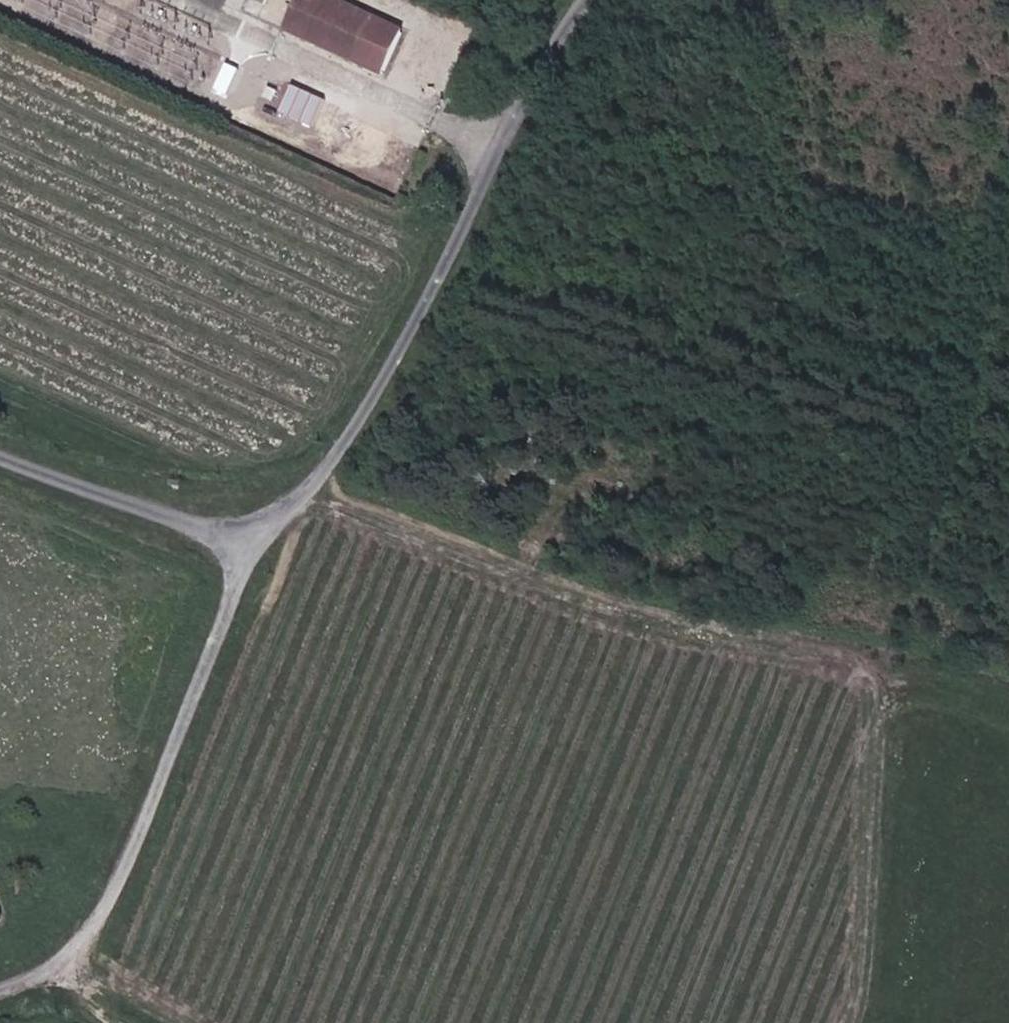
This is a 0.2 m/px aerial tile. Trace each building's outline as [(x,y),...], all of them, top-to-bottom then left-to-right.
[(250,4),(264,11),(268,0),(252,0),(250,4)] [(333,0),(300,0),(287,30),(384,74),(404,32),(333,0)]
